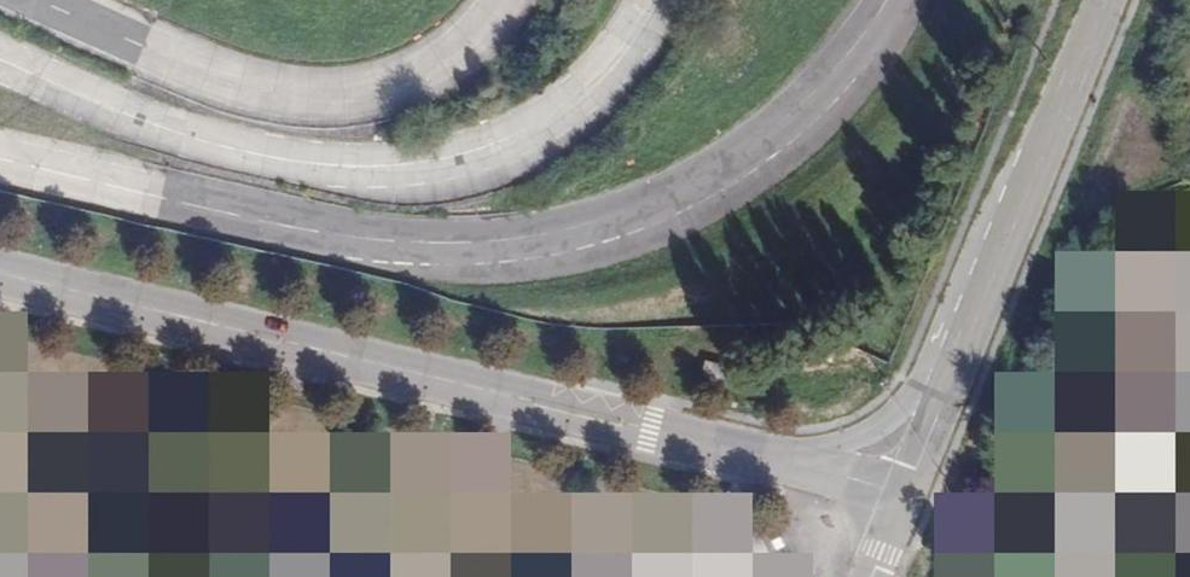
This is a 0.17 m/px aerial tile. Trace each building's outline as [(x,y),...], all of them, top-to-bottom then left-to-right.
[(1150,243),(1111,337),(1135,347),(1126,369),(1117,366),(1068,488),(1094,499),(1090,507),(1082,504),(1070,532),(1099,544),(1110,515),(1102,512),(1106,503),(1132,514),(1182,391),(1173,388),(1182,366),(1189,369),(1189,259),(1150,243)] [(734,368),(707,361),(703,378),(730,384),(734,368)] [(1002,409),(1013,414),(1020,396),(1009,392),(1002,409)]
